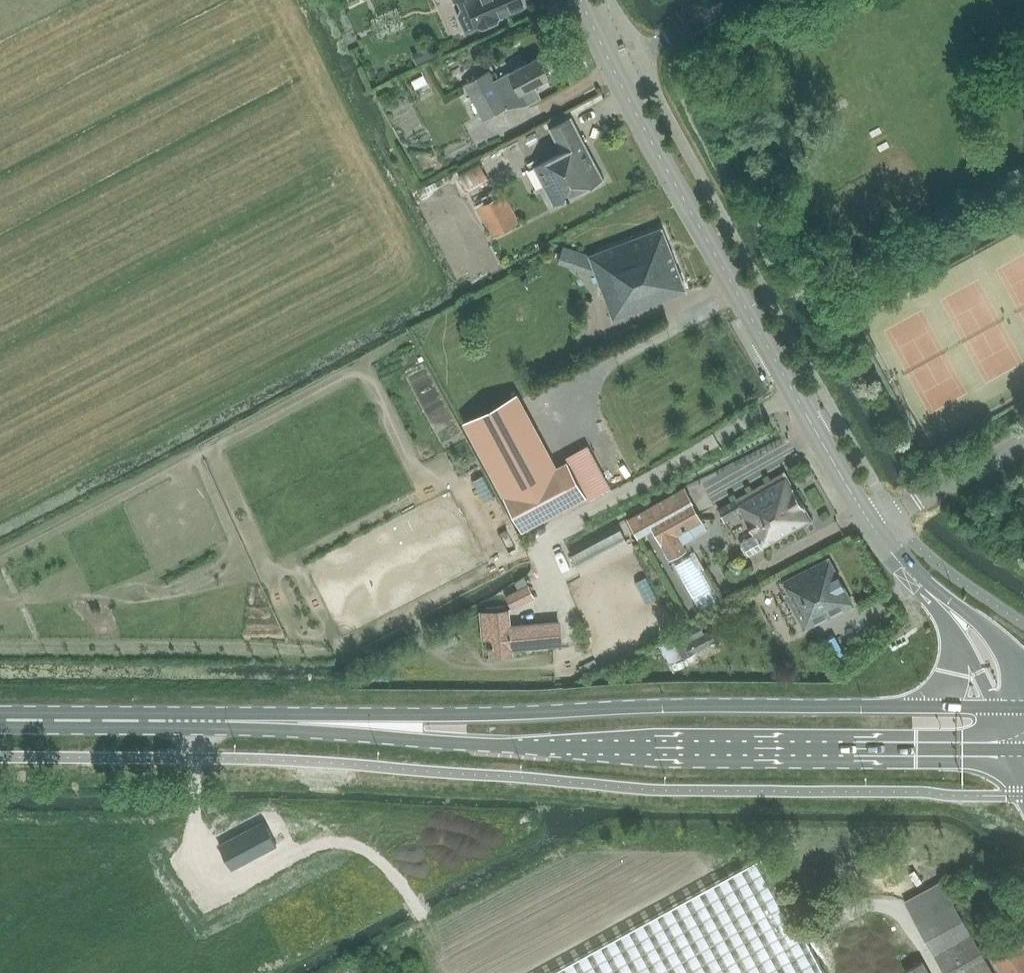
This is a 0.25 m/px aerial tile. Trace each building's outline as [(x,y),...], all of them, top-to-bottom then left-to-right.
[(454,2),(457,1),(461,9),(460,9),(457,15),(465,32),(477,27),(483,29),(498,22),(500,17),(524,6),(522,0),(453,0),(454,2)] [(436,17),(451,16),(450,4),(435,6),(436,17)] [(498,79),(499,80),(504,91),(509,100),(521,93),(527,104),(541,96),(535,85),(551,76),(539,54),(508,71),(509,73),(498,79)] [(504,91),(499,80),(496,82),(490,70),(463,84),(482,120),(508,106),(502,93),(504,91)] [(553,205),(604,179),(572,116),(548,129),(560,152),(533,167),(553,205)] [(502,193),(477,206),(493,235),(517,222),(502,193)] [(664,227),(588,254),(604,301),(608,299),(615,318),(687,291),(664,227)] [(588,308),(605,302),(601,293),(585,300),(588,308)] [(396,359),(379,367),(418,449),(456,431),(438,393),(436,393),(420,359),(401,368),(396,359)] [(465,417),(503,491),(521,527),(586,493),(568,458),(558,463),(520,389),(465,417)] [(558,428),(563,446),(573,443),(568,426),(558,428)] [(356,489),(364,474),(353,469),(346,484),(356,489)] [(762,548),(812,520),(785,471),(718,509),(725,521),(740,511),(754,534),(743,541),(741,546),(745,553),(749,554),(762,548)] [(410,490),(379,492),(335,518),(337,534),(358,547),(359,560),(365,550),(370,558),(382,557),(403,544),(422,543),(435,522),(443,517),(450,529),(462,528),(461,521),(477,512),(487,511),(481,502),(472,508),(469,478),(461,478),(462,496),(449,488),(429,490),(425,492),(415,493),(410,490)] [(670,561),(685,552),(677,536),(701,523),(680,488),(627,518),(638,537),(652,529),(670,561)] [(571,554),(577,567),(627,540),(620,528),(571,554)] [(467,568),(487,556),(478,541),(458,552),(467,568)] [(854,605),(828,556),(782,582),(787,592),(785,594),(794,613),(790,615),(797,626),(801,624),(804,630),(854,605)] [(505,595),(512,608),(535,597),(528,584),(505,595)] [(484,637),(490,637),(490,643),(492,642),(493,655),(511,654),(511,648),(560,643),(558,620),(511,624),(509,608),(482,611),(484,637)] [(683,657),(717,641),(711,628),(704,632),(699,621),(672,634),(683,657)] [(580,667),(584,676),(599,668),(594,659),(580,667)] [(231,870),(277,845),(264,820),(219,845),(231,870)] [(555,972),(823,972),(762,860),(555,972)] [(904,901),(945,972),(994,972),(942,880),(904,901)] [(995,959),(1003,972),(1023,972),(1023,943),(995,959)] [(923,959),(905,970),(906,972),(931,972),(923,959)]
